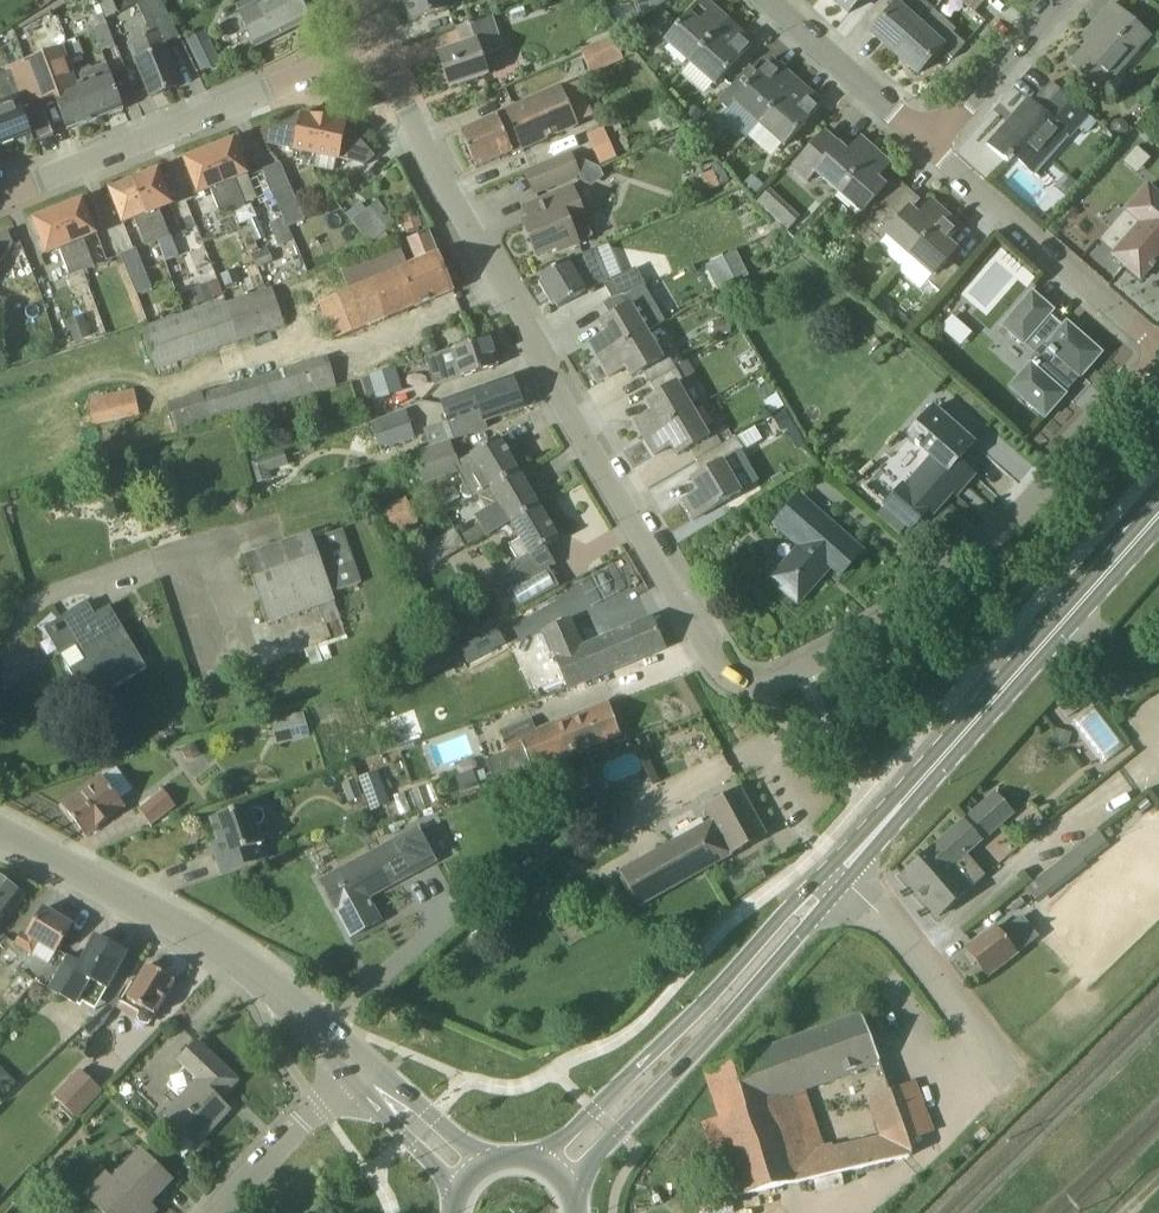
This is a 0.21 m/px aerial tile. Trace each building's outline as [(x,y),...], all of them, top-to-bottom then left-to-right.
[(102,51),(116,46),(99,0),(92,0),(98,15),(90,18),(102,51)] [(165,43),(183,36),(163,0),(139,0),(136,2),(152,32),(131,41),(138,59),(135,60),(141,77),(143,76),(152,98),(182,86),(165,43)] [(282,35),(311,20),(301,0),(267,0),(257,5),(255,0),(247,0),(236,6),(240,13),(239,14),(256,48),(282,35)] [(450,9),(447,0),(406,0),(414,22),(450,9)] [(640,19),(654,10),(660,6),(671,0),(635,0),(640,19)] [(728,21),(705,0),(701,0),(665,41),(691,63),(728,21)] [(849,14),(861,0),(833,0),(849,14)] [(928,18),(908,0),(903,0),(872,33),(895,54),(928,18)] [(985,2),(983,0),(959,0),(974,14),(985,2)] [(1151,39),(1130,20),(1112,4),(1097,21),(1104,27),(1072,64),(1104,92),(1151,39)] [(660,6),(654,10),(670,26),(675,20),(660,6)] [(953,59),(966,45),(954,34),(957,31),(935,10),(928,18),(895,54),(918,75),(941,49),(953,59)] [(451,88),(489,75),(482,57),(505,49),(494,16),(456,29),(462,47),(439,54),(451,88)] [(717,86),(754,43),(728,21),(691,63),(717,86)] [(631,42),(618,48),(613,36),(581,51),(592,75),(636,55),(631,42)] [(211,44),(193,53),(202,72),(221,63),(211,44)] [(82,85),(78,74),(75,75),(64,47),(26,61),(40,102),(41,101),(55,96),(68,130),(101,118),(88,83),(82,85)] [(728,110),(735,102),(760,124),(797,82),(772,59),(746,89),(746,88),(745,89),(737,82),(738,81),(737,81),(719,102),(728,110)] [(41,101),(40,102),(26,61),(6,69),(8,73),(0,76),(0,97),(2,103),(1,104),(3,109),(0,110),(0,147),(31,135),(35,144),(54,136),(41,101)] [(124,109),(116,87),(107,63),(92,69),(91,67),(83,70),(84,72),(78,74),(82,85),(88,83),(101,118),(124,109)] [(477,169),(513,153),(514,156),(579,127),(578,123),(594,116),(579,82),(564,89),(563,87),(496,117),(496,118),(461,134),(477,169)] [(774,159),(823,104),(797,82),(760,124),(748,136),(774,159)] [(1071,139),(1079,129),(1091,116),(1052,82),(1033,104),(1028,99),(1014,116),(1019,120),(993,148),(989,144),(988,145),(1008,163),(1014,156),(1034,174),(1067,136),(1071,139)] [(692,106),(686,115),(699,122),(704,114),(692,106)] [(317,156),(324,119),(302,115),(301,115),(261,131),(266,145),(277,147),(294,152),(310,155),(317,156)] [(1091,116),(1079,129),(1082,132),(1084,130),(1088,134),(1098,122),(1091,116)] [(350,161),(365,166),(375,157),(347,125),(347,124),(324,119),(317,156),(350,161)] [(698,129),(708,141),(720,130),(710,119),(698,129)] [(603,127),(585,135),(598,164),(616,156),(603,127)] [(848,153),(827,135),(824,132),(816,142),(818,145),(794,172),(807,185),(817,175),(838,194),(876,151),(861,138),(848,153)] [(258,200),(243,163),(235,141),(210,151),(234,212),(242,230),(255,224),(248,207),(247,207),(246,205),(258,200)] [(222,217),(234,212),(210,151),(186,160),(200,195),(212,191),(222,217)] [(870,230),(889,207),(878,197),(886,187),(878,180),(891,164),(876,151),(838,194),(861,215),(858,219),(870,230)] [(522,176),(532,198),(582,177),(573,154),(522,176)] [(722,170),(715,162),(711,164),(714,171),(701,177),(708,193),(721,187),(720,185),(728,182),(723,169),(722,170)] [(173,206),(168,193),(159,171),(134,181),(159,242),(170,237),(160,211),(173,206)] [(764,185),(753,175),(744,186),(755,196),(764,185)] [(147,247),(159,242),(134,181),(110,190),(124,225),(137,220),(147,247)] [(289,228),(306,221),(290,184),(273,192),(289,228)] [(1148,185),(1124,211),(1140,225),(1112,256),(1141,281),(1152,268),(1154,270),(1157,266),(1156,264),(1158,260),(1158,195),(1148,185)] [(560,252),(596,237),(575,187),(525,208),(530,221),(524,224),(538,257),(558,248),(560,252)] [(757,203),(767,212),(780,198),(770,189),(757,203)] [(97,236),(92,223),(83,201),(59,211),(83,272),(84,271),(89,284),(100,280),(84,241),(97,236)] [(909,257),(947,214),(932,201),(919,216),(910,208),(901,218),(889,207),(870,230),(860,240),(873,252),(887,237),(909,257)] [(385,233),(391,228),(373,206),(353,222),(377,251),(390,239),(385,233)] [(71,276),(83,272),(59,211),(34,220),(48,256),(61,251),(71,276)] [(423,229),(419,213),(402,218),(406,233),(423,229)] [(941,293),(945,288),(961,270),(949,260),(958,250),(949,242),(962,227),(947,214),(909,257),(932,278),(928,282),(941,293)] [(279,247),(293,241),(283,219),(269,225),(279,247)] [(14,245),(9,232),(0,235),(0,267),(15,246),(14,245)] [(455,291),(440,253),(438,254),(429,233),(408,241),(417,262),(408,265),(401,248),(343,272),(350,288),(338,293),(339,295),(320,303),(335,341),(455,291)] [(138,296),(154,290),(138,249),(121,256),(138,296)] [(257,270),(273,263),(268,249),(251,256),(257,270)] [(542,281),(539,282),(546,294),(549,292),(559,308),(569,304),(588,292),(590,293),(591,293),(592,293),(594,293),(595,292),(595,291),(596,290),(596,289),(596,288),(596,287),(604,283),(614,299),(623,295),(625,299),(634,294),(646,287),(637,269),(609,281),(609,280),(595,249),(570,260),(561,266),(541,278),(542,281)] [(725,258),(737,283),(750,277),(737,252),(725,258)] [(226,287),(241,282),(236,269),(221,275),(226,287)] [(215,300),(215,299),(211,285),(210,284),(192,290),(197,306),(215,300)] [(142,328),(157,371),(286,327),(273,288),(227,303),(226,300),(142,328)] [(1063,326),(1051,315),(1053,312),(1032,293),(1002,328),(1025,347),(1026,347),(1036,356),(1010,387),(1045,418),(1102,354),(1066,323),(1063,326)] [(634,306),(639,303),(634,294),(625,299),(623,295),(614,299),(603,304),(611,317),(600,324),(606,334),(589,344),(599,361),(648,330),(634,306)] [(903,334),(912,324),(900,314),(891,324),(903,334)] [(91,336),(84,315),(68,321),(74,342),(91,336)] [(715,336),(732,335),(732,321),(714,322),(715,336)] [(650,383),(676,369),(676,367),(669,356),(665,359),(648,330),(599,361),(609,378),(626,368),(632,378),(643,371),(650,383)] [(463,378),(499,366),(489,338),(427,358),(436,386),(462,378),(463,378)] [(346,383),(346,382),(344,375),(334,378),(328,357),(204,393),(169,403),(178,434),(337,388),(336,386),(346,383)] [(676,369),(677,369),(683,380),(696,373),(688,360),(676,367),(676,369)] [(357,380),(363,397),(376,393),(378,399),(403,392),(395,368),(357,380)] [(645,439),(695,409),(680,384),(684,381),(683,380),(676,369),(650,383),(658,395),(646,402),(652,412),(635,422),(645,439)] [(523,392),(518,391),(513,378),(474,392),(474,393),(443,404),(456,440),(488,428),(486,422),(524,408),(523,404),(526,401),(523,392)] [(140,415),(134,390),(88,401),(94,426),(140,415)] [(277,422),(272,406),(246,414),(250,427),(255,425),(255,429),(277,422)] [(697,461),(722,445),(715,433),(711,436),(695,409),(645,439),(655,456),(672,446),(678,456),(690,449),(697,461)] [(974,444),(955,428),(933,409),(908,438),(927,455),(900,485),(933,514),(961,482),(965,486),(974,476),(958,462),(974,444)] [(781,431),(784,429),(793,423),(785,410),(773,417),(781,431)] [(415,438),(407,417),(406,412),(381,421),(390,447),(415,438)] [(798,431),(793,423),(784,429),(789,437),(798,431)] [(715,433),(722,445),(734,438),(727,427),(715,433)] [(693,521),(743,491),(726,462),(745,451),(737,437),(734,438),(722,445),(697,461),(704,473),(692,480),(699,492),(682,502),(693,521)] [(257,438),(245,441),(248,456),(260,453),(257,438)] [(480,495),(519,473),(499,439),(459,462),(451,440),(414,454),(426,485),(459,473),(466,485),(463,489),(462,493),(464,497),(469,498),(473,497),(474,498),(479,495),(480,495)] [(286,460),(254,460),(253,479),(285,480),(286,460)] [(511,523),(539,507),(519,473),(480,495),(487,508),(475,516),(487,536),(511,522),(511,523)] [(841,576),(863,551),(800,494),(773,524),(799,547),(770,579),(799,604),(831,567),(841,576)] [(396,535),(419,523),(406,498),(382,510),(396,535)] [(536,578),(535,577),(555,565),(545,548),(559,541),(539,507),(511,523),(513,526),(511,527),(517,538),(518,537),(521,540),(510,546),(519,561),(498,573),(510,594),(536,578)] [(312,532),(244,557),(269,626),(320,608),(326,625),(339,620),(333,603),(337,602),(334,594),(363,583),(344,530),(315,540),(312,532)] [(466,548),(466,547),(456,530),(404,559),(414,578),(466,548)] [(67,667),(90,703),(147,667),(109,607),(96,616),(88,603),(52,625),(55,629),(53,630),(57,636),(58,635),(69,651),(55,659),(56,661),(78,648),(86,663),(71,671),(68,666),(67,667)] [(665,648),(651,618),(587,648),(573,618),(542,631),(555,660),(556,660),(570,692),(665,648)] [(312,666),(323,662),(318,646),(306,650),(312,666)] [(427,684),(438,680),(435,670),(424,674),(427,684)] [(1082,709),(1071,693),(1056,705),(1067,720),(1082,709)] [(534,770),(533,768),(622,737),(610,703),(537,728),(535,721),(508,730),(502,733),(508,752),(486,760),(494,781),(493,782),(494,785),(513,778),(534,770)] [(1066,725),(1100,766),(1125,746),(1091,705),(1066,725)] [(303,713),(272,721),(279,747),(311,738),(303,713)] [(1051,743),(1068,748),(1073,733),(1056,728),(1051,743)] [(391,804),(385,788),(378,772),(360,778),(373,811),(391,804)] [(86,836),(125,806),(102,776),(63,806),(86,836)] [(343,785),(350,804),(363,799),(357,780),(343,785)] [(767,837),(741,790),(740,788),(704,809),(711,822),(620,872),(639,907),(767,837)] [(165,790),(140,809),(153,826),(177,807),(165,790)] [(593,805),(595,809),(598,818),(631,806),(626,794),(606,800),(593,805)] [(939,917),(957,901),(986,877),(968,856),(984,842),(982,840),(1000,825),(983,805),(903,875),(939,917)] [(223,876),(270,860),(259,825),(263,824),(265,818),(263,812),(258,810),(254,811),(252,806),(211,820),(222,851),(215,854),(223,876)] [(1097,832),(1025,888),(1038,905),(1088,866),(1086,864),(1109,847),(1097,832)] [(412,873),(401,853),(395,843),(322,882),(337,910),(343,906),(357,933),(351,936),(352,937),(380,922),(367,898),(412,873)] [(763,867),(755,872),(759,879),(768,874),(763,867)] [(22,895),(0,879),(0,924),(22,895)] [(49,964),(73,926),(45,909),(29,935),(23,932),(15,945),(33,955),(49,964)] [(988,977),(1007,962),(1039,937),(1024,918),(1010,930),(1013,935),(1005,941),(995,927),(967,950),(969,953),(967,956),(973,964),(976,962),(988,977)] [(96,1011),(127,954),(96,937),(81,963),(68,955),(49,990),(81,1007),(83,1004),(96,1011)] [(163,1001),(175,981),(148,965),(122,1010),(136,1019),(140,1013),(141,1014),(139,1018),(139,1020),(141,1023),(146,1025),(149,1025),(155,1015),(158,1016),(166,1003),(163,1001)] [(805,1092),(881,1064),(862,1015),(706,1072),(722,1116),(705,1122),(730,1199),(909,1158),(911,1157),(911,1156),(912,1155),(913,1154),(913,1153),(913,1152),(913,1151),(890,1091),(867,1100),(880,1137),(866,1139),(865,1135),(824,1146),(805,1092)] [(164,1117),(196,1147),(231,1109),(221,1099),(238,1081),(197,1042),(177,1063),(183,1069),(168,1087),(181,1099),(164,1117)] [(80,1069),(53,1098),(76,1119),(102,1090),(80,1069)] [(155,1164),(141,1150),(114,1179),(107,1172),(85,1195),(104,1212),(145,1212),(142,1211),(172,1180),(155,1164)]
